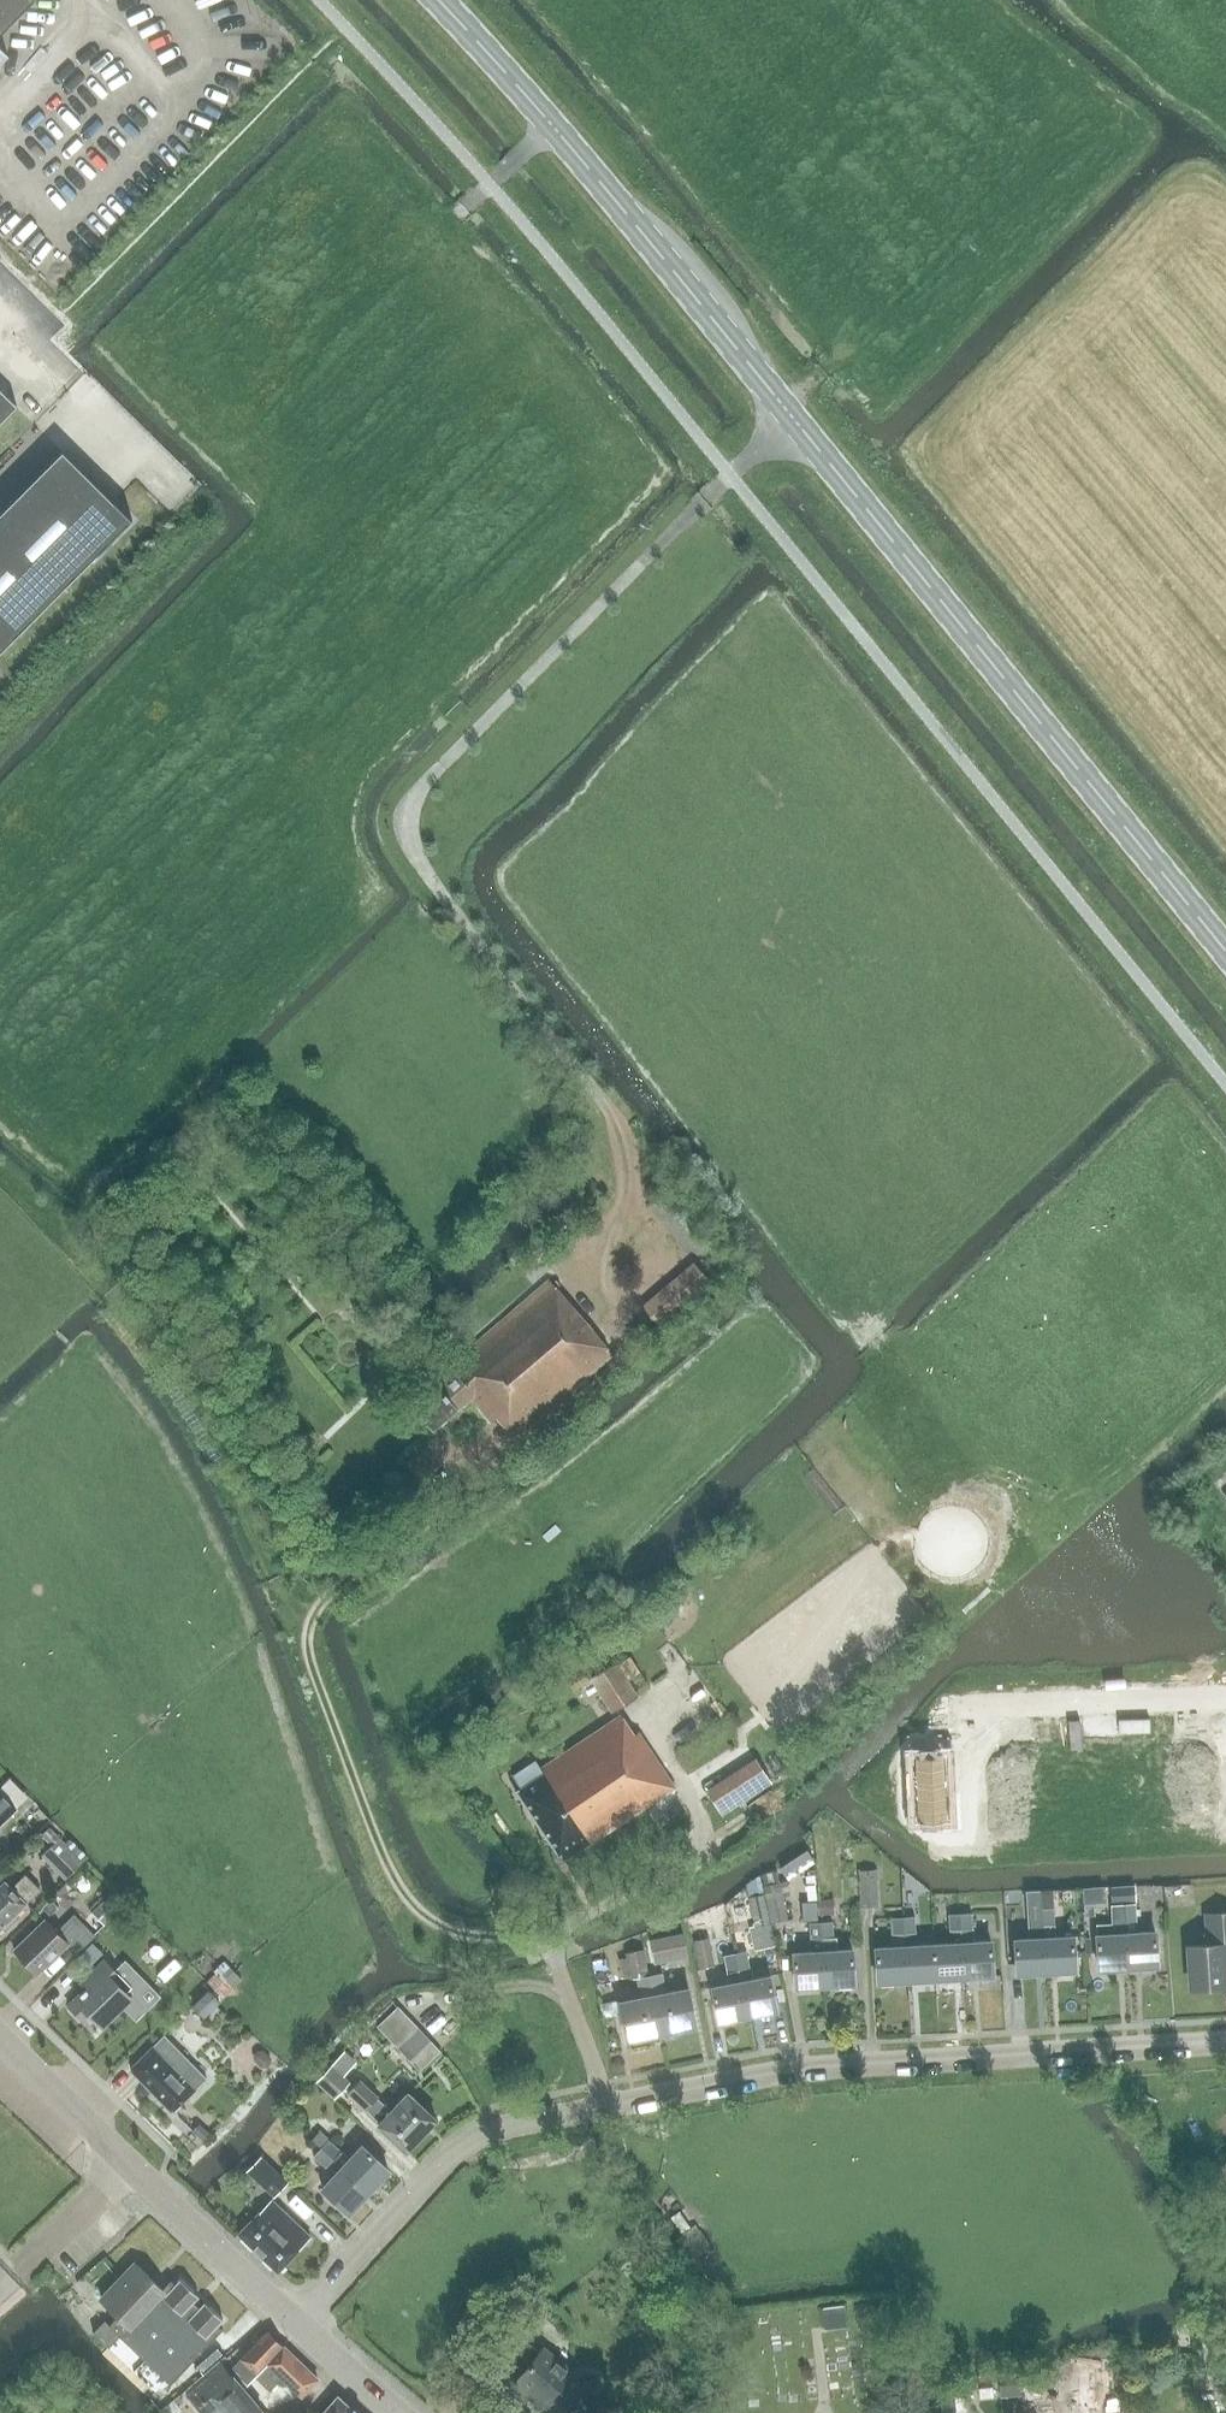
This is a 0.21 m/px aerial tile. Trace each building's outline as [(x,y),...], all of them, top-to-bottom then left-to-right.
[(34,0),(0,0),(0,35),(35,0),(34,0)] [(0,389),(0,422),(16,405),(0,389)] [(131,520),(62,451),(0,514),(0,652),(131,520)] [(722,1276),(706,1257),(686,1274),(688,1276),(676,1286),(675,1284),(654,1301),(670,1319),(722,1276)] [(432,1430),(471,1397),(492,1422),(496,1418),(514,1437),(612,1354),(548,1279),(449,1365),(450,1367),(433,1380),(412,1357),(397,1372),(419,1395),(409,1403),(432,1430)] [(615,1660),(590,1677),(611,1712),(638,1695),(615,1660)] [(531,1763),(509,1777),(563,1859),(583,1846),(585,1847),(675,1788),(637,1732),(634,1734),(621,1715),(536,1771),(531,1763)] [(1225,1816),(1225,1779),(1212,1779),(1212,1771),(1211,1744),(1182,1745),(1185,1800),(1185,1806),(1200,1805),(1200,1817),(1213,1816),(1225,1816)] [(1154,1746),(1155,1774),(1155,1781),(1141,1782),(1142,1813),(1157,1813),(1170,1812),(1169,1800),(1185,1800),(1182,1745),(1154,1746)] [(1041,1826),(1039,1781),(1024,1781),(1023,1751),(993,1752),(996,1817),(1013,1816),(1014,1827),(1041,1826)] [(914,1756),(917,1820),(934,1820),(935,1831),(962,1830),(960,1784),(945,1785),(944,1755),(914,1756)] [(709,1793),(723,1814),(771,1782),(758,1762),(709,1793)] [(14,1811),(0,1796),(0,1824),(14,1811)] [(65,1880),(89,1858),(70,1838),(65,1843),(50,1827),(41,1835),(52,1846),(41,1855),(65,1880)] [(812,1859),(806,1850),(780,1868),(786,1877),(812,1859)] [(861,1907),(878,1906),(876,1869),(859,1870),(861,1907)] [(0,1886),(0,1928),(26,1903),(39,1889),(25,1875),(11,1888),(5,1881),(0,1886)] [(763,1885),(764,1893),(770,1923),(788,1920),(783,1898),(791,1896),(787,1880),(763,1885)] [(1111,1902),(1123,1902),(1123,1886),(1111,1887),(1111,1902)] [(1123,1886),(1123,1902),(1137,1901),(1136,1886),(1123,1886)] [(1054,1907),(1054,1891),(1041,1892),(1042,1907),(1043,1924),(1055,1924),(1054,1907)] [(775,1945),(770,1923),(764,1893),(749,1896),(755,1926),(750,1927),(754,1949),(775,1945)] [(110,1894),(91,1912),(84,1920),(97,1933),(104,1926),(105,1926),(123,1908),(110,1894)] [(835,1912),(834,1896),(818,1898),(819,1914),(835,1912)] [(42,1907),(50,1916),(59,1907),(50,1898),(42,1907)] [(808,1921),(817,1921),(816,1901),(801,1902),(802,1922),(808,1921)] [(1124,1904),(1128,1968),(1157,1966),(1155,1931),(1137,1932),(1135,1903),(1124,1904)] [(1099,1970),(1128,1968),(1124,1904),(1112,1904),(1114,1933),(1096,1934),(1099,1970)] [(1224,1966),(1223,1955),(1225,1955),(1225,1910),(1205,1912),(1206,1929),(1207,1944),(1188,1946),(1191,1988),(1225,1986),(1224,1968),(1224,1966)] [(960,1913),(964,1977),(993,1976),(991,1940),(973,1941),(971,1912),(960,1913)] [(933,1944),(936,1979),(964,1977),(960,1913),(948,1914),(950,1943),(933,1944)] [(56,1932),(45,1920),(14,1950),(37,1974),(66,1946),(75,1955),(95,1936),(74,1914),(56,1932)] [(878,1983),(907,1981),(903,1916),(891,1917),(892,1946),(876,1947),(878,1983)] [(903,1916),(907,1981),(936,1979),(933,1944),(917,1945),(915,1916),(903,1916)] [(821,1921),(825,1986),(854,1984),(852,1949),(834,1950),(832,1920),(821,1921)] [(796,1988),(825,1986),(821,1921),(817,1921),(808,1921),(810,1951),(794,1952),(796,1988)] [(709,1938),(706,1923),(692,1925),(695,1940),(694,1940),(700,1968),(715,1965),(709,1938)] [(655,1964),(689,1957),(683,1932),(650,1940),(655,1964)] [(1044,1937),(1046,1973),(1075,1971),(1073,1935),(1044,1937)] [(1017,1974),(1046,1973),(1044,1937),(1015,1939),(1017,1974)] [(170,1949),(167,1952),(157,1942),(138,1959),(149,1969),(142,1977),(159,1993),(187,1966),(170,1949)] [(619,2002),(626,2039),(661,2033),(655,2004),(649,1975),(650,1975),(645,1948),(624,1952),(630,1979),(636,1978),(639,1992),(641,1991),(642,1997),(619,2002)] [(735,1952),(738,1969),(750,1967),(747,1950),(746,1950),(735,1952)] [(738,1969),(735,1952),(723,1954),(728,1983),(712,1986),(719,2021),(747,2016),(741,1981),(738,1969)] [(101,2026),(131,1997),(126,1992),(131,1987),(106,1961),(82,1984),(86,1989),(68,2006),(83,2021),(90,2014),(101,2026)] [(241,1979),(223,1961),(213,1970),(216,1973),(204,1985),(209,1990),(214,1995),(219,2001),(232,1988),(241,1979)] [(662,1973),(650,1975),(649,1975),(655,2004),(661,2033),(695,2026),(688,1988),(664,1993),(663,1987),(665,1987),(662,1973)] [(741,1981),(747,2016),(776,2010),(769,1975),(741,1981)] [(209,1990),(193,2005),(204,2016),(219,2001),(214,1995),(209,1990)] [(388,2037),(408,2018),(398,2007),(378,2026),(388,2037)] [(419,2029),(408,2018),(388,2037),(398,2048),(419,2029)] [(429,2039),(419,2029),(398,2048),(409,2059),(429,2039)] [(164,2034),(130,2068),(172,2111),(207,2078),(164,2034)] [(439,2051),(429,2039),(409,2059),(419,2070),(439,2051)] [(254,2060),(261,2067),(267,2066),(271,2063),(271,2057),(263,2050),(257,2050),(253,2054),(254,2060)] [(335,2098),(349,2082),(331,2065),(316,2080),(335,2098)] [(436,2119),(408,2092),(391,2110),(377,2097),(359,2080),(348,2092),(366,2109),(380,2122),(378,2124),(406,2151),(436,2119)] [(202,2140),(209,2132),(198,2122),(191,2130),(202,2140)] [(342,2167),(368,2191),(388,2170),(362,2145),(350,2157),(320,2130),(312,2138),(320,2146),(333,2158),(342,2167)] [(328,2164),(333,2158),(320,2146),(310,2157),(323,2169),(328,2164)] [(288,2182),(261,2156),(247,2171),(274,2197),(288,2182)] [(358,2202),(368,2191),(342,2167),(322,2188),(348,2213),(358,2202)] [(278,2271),(311,2237),(272,2199),(239,2233),(278,2271)] [(670,2216),(681,2233),(690,2227),(680,2210),(670,2216)] [(169,2281),(162,2289),(108,2346),(107,2346),(154,2392),(148,2397),(159,2411),(180,2395),(239,2344),(225,2332),(238,2319),(193,2276),(199,2270),(185,2257),(165,2278),(169,2281)] [(108,2346),(162,2289),(136,2263),(101,2299),(118,2315),(109,2324),(105,2320),(93,2332),(108,2346)] [(523,2319),(504,2342),(517,2353),(518,2352),(532,2362),(515,2383),(530,2396),(533,2391),(544,2400),(543,2402),(556,2412),(563,2412),(586,2384),(543,2348),(540,2352),(527,2342),(536,2330),(523,2319)] [(318,2378),(283,2346),(268,2331),(241,2358),(245,2362),(239,2368),(251,2380),(267,2363),(301,2396),(318,2378)] [(262,2411),(222,2366),(186,2396),(201,2412),(260,2412),(262,2411)] [(354,2408),(353,2409),(338,2396),(322,2412),(359,2412),(354,2408)]
